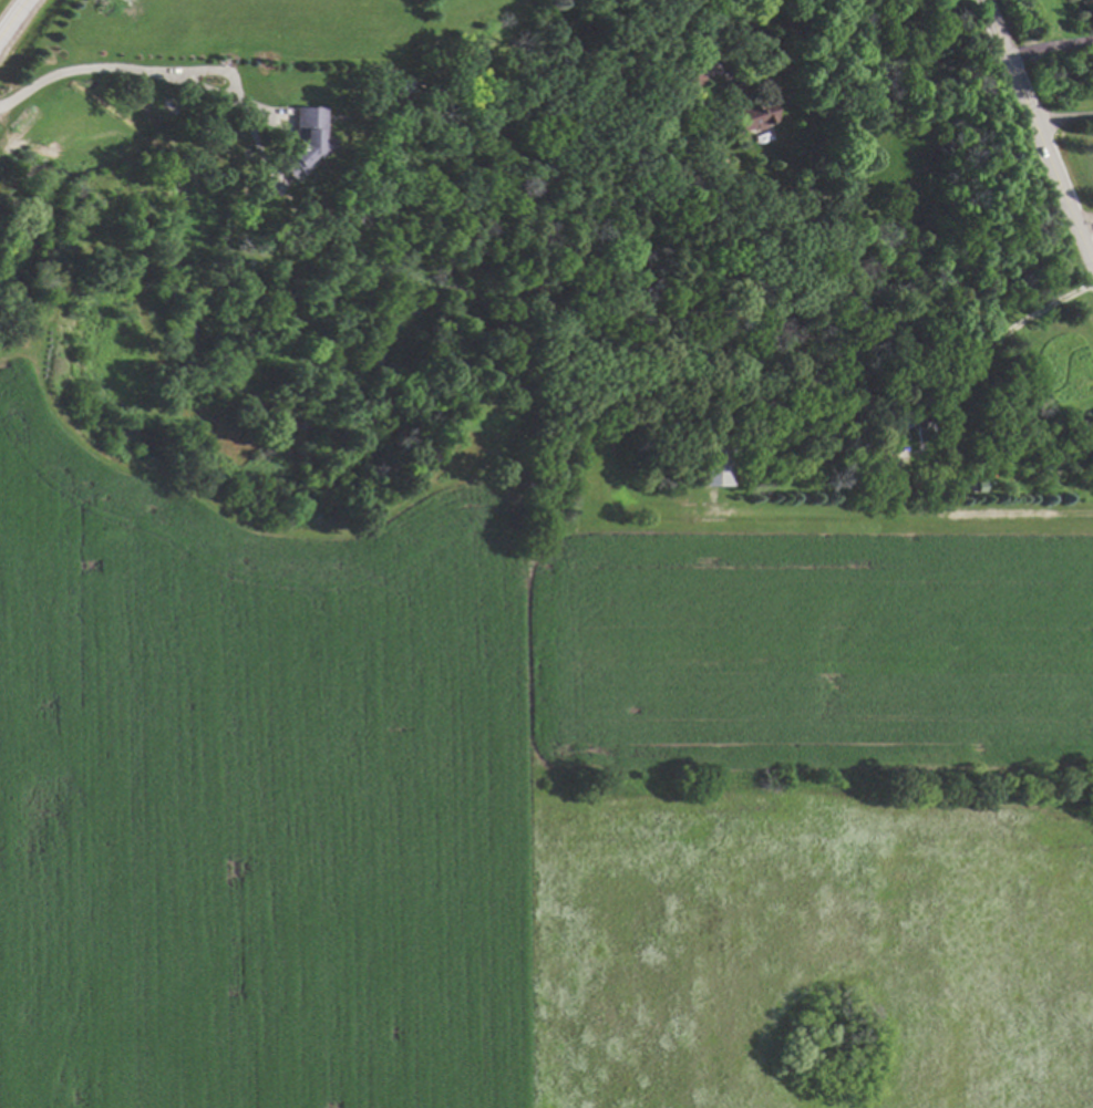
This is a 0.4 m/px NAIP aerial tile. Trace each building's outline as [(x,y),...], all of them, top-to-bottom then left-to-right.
[(771,123),(764,97),(729,107),(736,132),(771,123)] [(323,109),(293,107),(292,129),(300,129),(300,143),(292,143),(292,150),(277,164),(293,183),(315,164),(315,153),(332,154),(322,142),(323,109)] [(728,485),(727,448),(697,449),(699,486),(728,485)]
